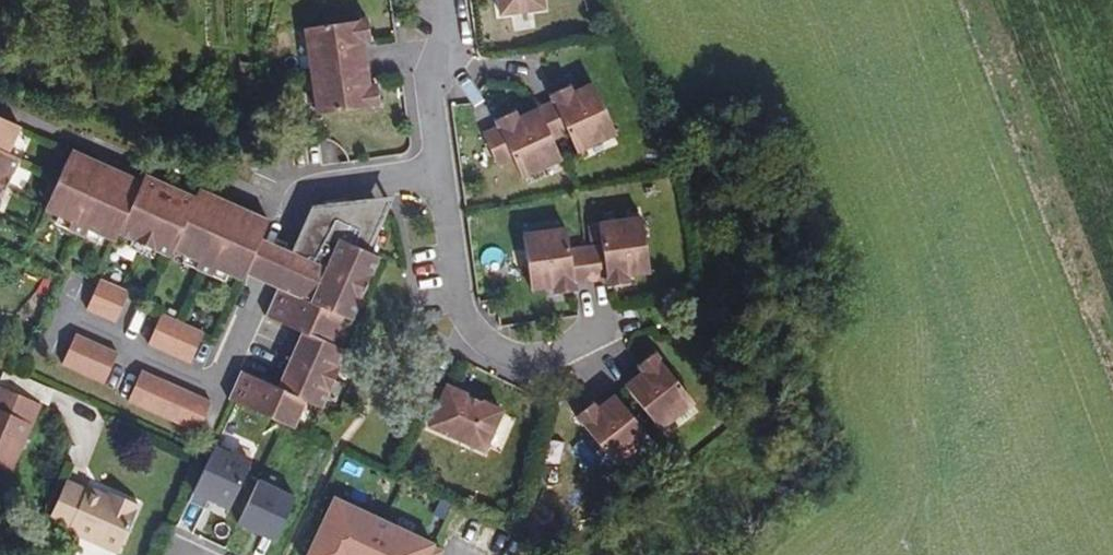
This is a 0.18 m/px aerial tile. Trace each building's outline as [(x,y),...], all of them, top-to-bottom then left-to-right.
[(500,13),(543,7),(542,0),(498,0),(500,13)] [(305,78),(360,70),(357,47),(365,45),(362,25),(299,34),(305,78)] [(363,93),(360,70),(305,78),(312,121),(374,112),(371,92),(363,93)] [(552,102),(537,110),(550,139),(566,133),(575,152),(614,135),(592,85),(571,94),(567,87),(549,95),(552,102)] [(550,139),(537,110),(516,119),(513,112),(494,120),(497,128),(483,134),(496,164),(511,157),(520,177),(560,160),(550,139)] [(5,192),(18,165),(2,157),(13,131),(0,125),(0,190),(5,192)] [(71,167),(73,159),(64,155),(38,215),(66,228),(62,236),(79,242),(82,235),(108,247),(112,240),(162,263),(166,256),(192,267),(188,274),(205,281),(208,274),(235,287),(238,279),(254,246),(262,227),(253,223),(250,231),(243,227),(240,222),(231,213),(223,209),(203,210),(197,207),(200,199),(191,195),(188,203),(176,199),(171,210),(165,208),(165,198),(154,193),(156,189),(138,181),(135,187),(126,183),(123,191),(116,188),(106,174),(94,169),(77,171),(71,167)] [(94,169),(73,159),(71,167),(77,171),(94,169)] [(126,183),(106,174),(116,188),(123,191),(126,183)] [(176,199),(156,189),(154,193),(165,198),(165,208),(171,210),(176,199)] [(203,210),(223,209),(200,199),(197,207),(203,210)] [(383,206),(364,208),(362,213),(376,220),(383,206)] [(275,295),(337,324),(344,327),(371,263),(359,257),(376,220),(362,213),(364,208),(306,215),(299,233),(302,235),(289,262),(275,295)] [(250,231),(253,223),(231,213),(240,222),(243,227),(250,231)] [(600,245),(584,248),(589,281),(605,279),(606,286),(626,284),(625,276),(648,272),(640,218),(597,224),(600,245)] [(589,281),(584,248),(568,250),(565,228),(521,235),(529,289),(552,286),(553,294),(573,291),(572,284),(589,281)] [(254,246),(238,279),(261,290),(270,294),(271,294),(275,295),(289,262),(276,256),(254,246)] [(371,263),(344,327),(354,331),(381,267),(371,263)] [(121,298),(93,285),(79,315),(108,328),(121,298)] [(292,371),(327,387),(339,358),(325,351),(337,324),(275,295),(271,294),(257,322),(305,344),(292,371)] [(196,339),(153,320),(140,350),(182,369),(196,339)] [(110,359),(68,340),(54,370),(97,388),(110,359)] [(641,373),(623,387),(657,430),(691,403),(652,354),(636,366),(641,373)] [(229,408),(286,435),(298,408),(314,415),(327,387),(292,371),(280,399),(233,377),(220,406),(229,408)] [(204,408),(133,377),(120,407),(190,438),(204,408)] [(442,391),(426,385),(413,415),(428,421),(427,427),(481,451),(499,411),(443,386),(442,391)] [(28,408),(0,396),(0,419),(20,429),(28,408)] [(589,404),(573,417),(612,466),(647,439),(612,396),(594,410),(589,404)] [(20,429),(0,419),(0,473),(1,474),(20,429)] [(255,459),(216,442),(194,490),(210,497),(233,508),(255,459)] [(239,522),(272,537),(293,493),(260,478),(239,522)] [(108,504),(99,498),(78,490),(61,534),(110,554),(131,507),(111,498),(108,504)] [(206,507),(210,497),(194,490),(190,500),(206,507)] [(338,493),(308,554),(433,554),(439,541),(338,493)] [(101,494),(99,498),(108,504),(111,498),(101,494)]
